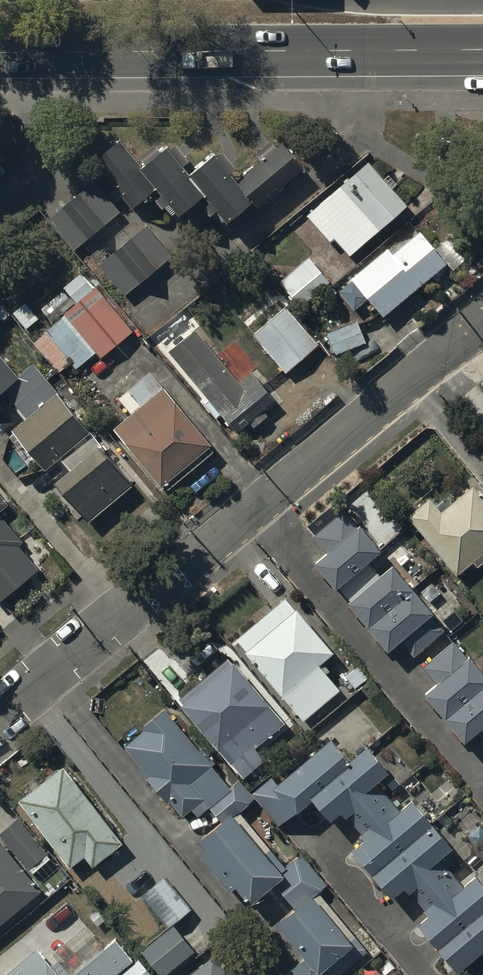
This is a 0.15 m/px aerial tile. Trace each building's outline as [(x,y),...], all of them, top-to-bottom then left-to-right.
[(112,179),(55,223),(80,254),(129,215),(122,207),(129,202),(141,217),(164,198),(168,202),(163,206),(170,216),(175,212),(190,230),(207,216),(217,227),(225,220),(236,234),(263,211),(265,213),(277,203),(281,208),(289,202),(285,196),(313,173),(290,145),(285,149),(280,143),(262,158),(269,165),(245,185),(241,181),(246,177),(233,160),(200,187),(187,171),(195,164),(184,150),(177,156),(171,148),(147,167),(129,144),(102,166),(112,179)] [(369,167),(307,220),(331,247),(335,244),(350,261),(407,211),(369,167)] [(147,228),(99,268),(125,299),(173,260),(147,228)] [(368,304),(382,322),(449,271),(422,236),(393,258),(390,254),(339,293),(355,314),(368,304)] [(330,284),(309,261),(281,286),(302,309),(330,284)] [(133,335),(96,290),(92,293),(80,278),(65,291),(78,307),(65,317),(67,320),(35,347),(58,376),(72,365),(77,371),(96,356),(101,362),(133,335)] [(286,312),(256,338),(290,376),(319,350),(286,312)] [(365,346),(357,324),(328,335),(337,357),(365,346)] [(175,352),(170,356),(208,403),(204,407),(216,422),(221,418),(237,439),(251,428),(254,432),(269,420),(264,414),(271,409),(268,406),(275,400),(253,372),(236,385),(196,335),(194,336),(192,334),(173,349),(175,352)] [(6,397),(29,424),(13,437),(45,476),(61,463),(73,477),(55,492),(87,531),(132,493),(99,454),(83,468),(71,454),(90,439),(57,400),(59,399),(32,366),(16,379),(0,360),(0,402),(6,397)] [(212,453),(152,377),(118,402),(132,420),(115,434),(162,492),(212,453)] [(469,475),(438,500),(426,486),(403,506),(453,565),(470,551),(474,556),(482,549),(482,548),(479,543),(482,540),(482,491),(469,475)] [(345,513),(315,540),(332,559),(317,573),(337,598),(341,595),(354,609),(350,612),(389,660),(403,647),(414,659),(445,632),(410,591),(411,590),(394,570),(382,581),(371,569),(382,559),(345,513)] [(39,574),(20,550),(23,548),(0,520),(0,607),(39,574)] [(248,656),(246,658),(305,726),(339,695),(335,691),(336,690),(327,679),(325,681),(318,673),(334,659),(286,604),(239,645),(248,656)] [(454,647),(423,671),(439,691),(425,703),(466,751),(480,739),(482,742),(482,680),(454,647)] [(185,709),(182,712),(244,783),(264,764),(254,753),(285,726),(234,668),(233,670),(226,662),(180,703),(185,709)] [(142,733),(144,735),(125,752),(142,772),(139,774),(168,808),(170,807),(182,821),(192,813),(199,821),(210,811),(223,826),(253,801),(239,784),(230,791),(214,772),(218,768),(203,750),(199,754),(164,714),(142,733)] [(455,974),(466,974),(482,960),(482,961),(482,894),(476,886),(466,895),(442,866),(453,856),(413,809),(402,818),(379,790),(390,780),(369,755),(351,771),(331,748),(288,784),(283,778),(257,800),(283,830),(298,818),(299,820),(314,807),(333,829),(344,820),(347,823),(349,822),(364,840),(361,843),(366,849),(354,860),(393,906),(406,896),(410,901),(412,899),(428,916),(424,919),(429,924),(419,933),(455,974)] [(123,847),(64,773),(62,774),(57,769),(46,778),(49,782),(18,807),(71,874),(86,862),(93,871),(123,847)] [(18,821),(0,836),(0,838),(29,872),(48,857),(18,821)] [(234,821),(200,849),(206,856),(201,860),(232,899),(237,895),(252,913),(278,891),(295,911),(316,894),(319,897),(328,890),(302,858),(286,871),(246,822),(239,827),(234,821)] [(1,845),(0,846),(0,929),(41,895),(1,845)] [(278,932),(305,963),(290,974),(343,974),(367,955),(321,899),(278,932)] [(174,928),(141,954),(158,974),(170,974),(195,955),(174,928)] [(0,973),(0,974),(106,974),(133,953),(115,931),(67,970),(55,955),(49,960),(36,943),(0,973)] [(196,974),(225,974),(214,961),(196,974)]
